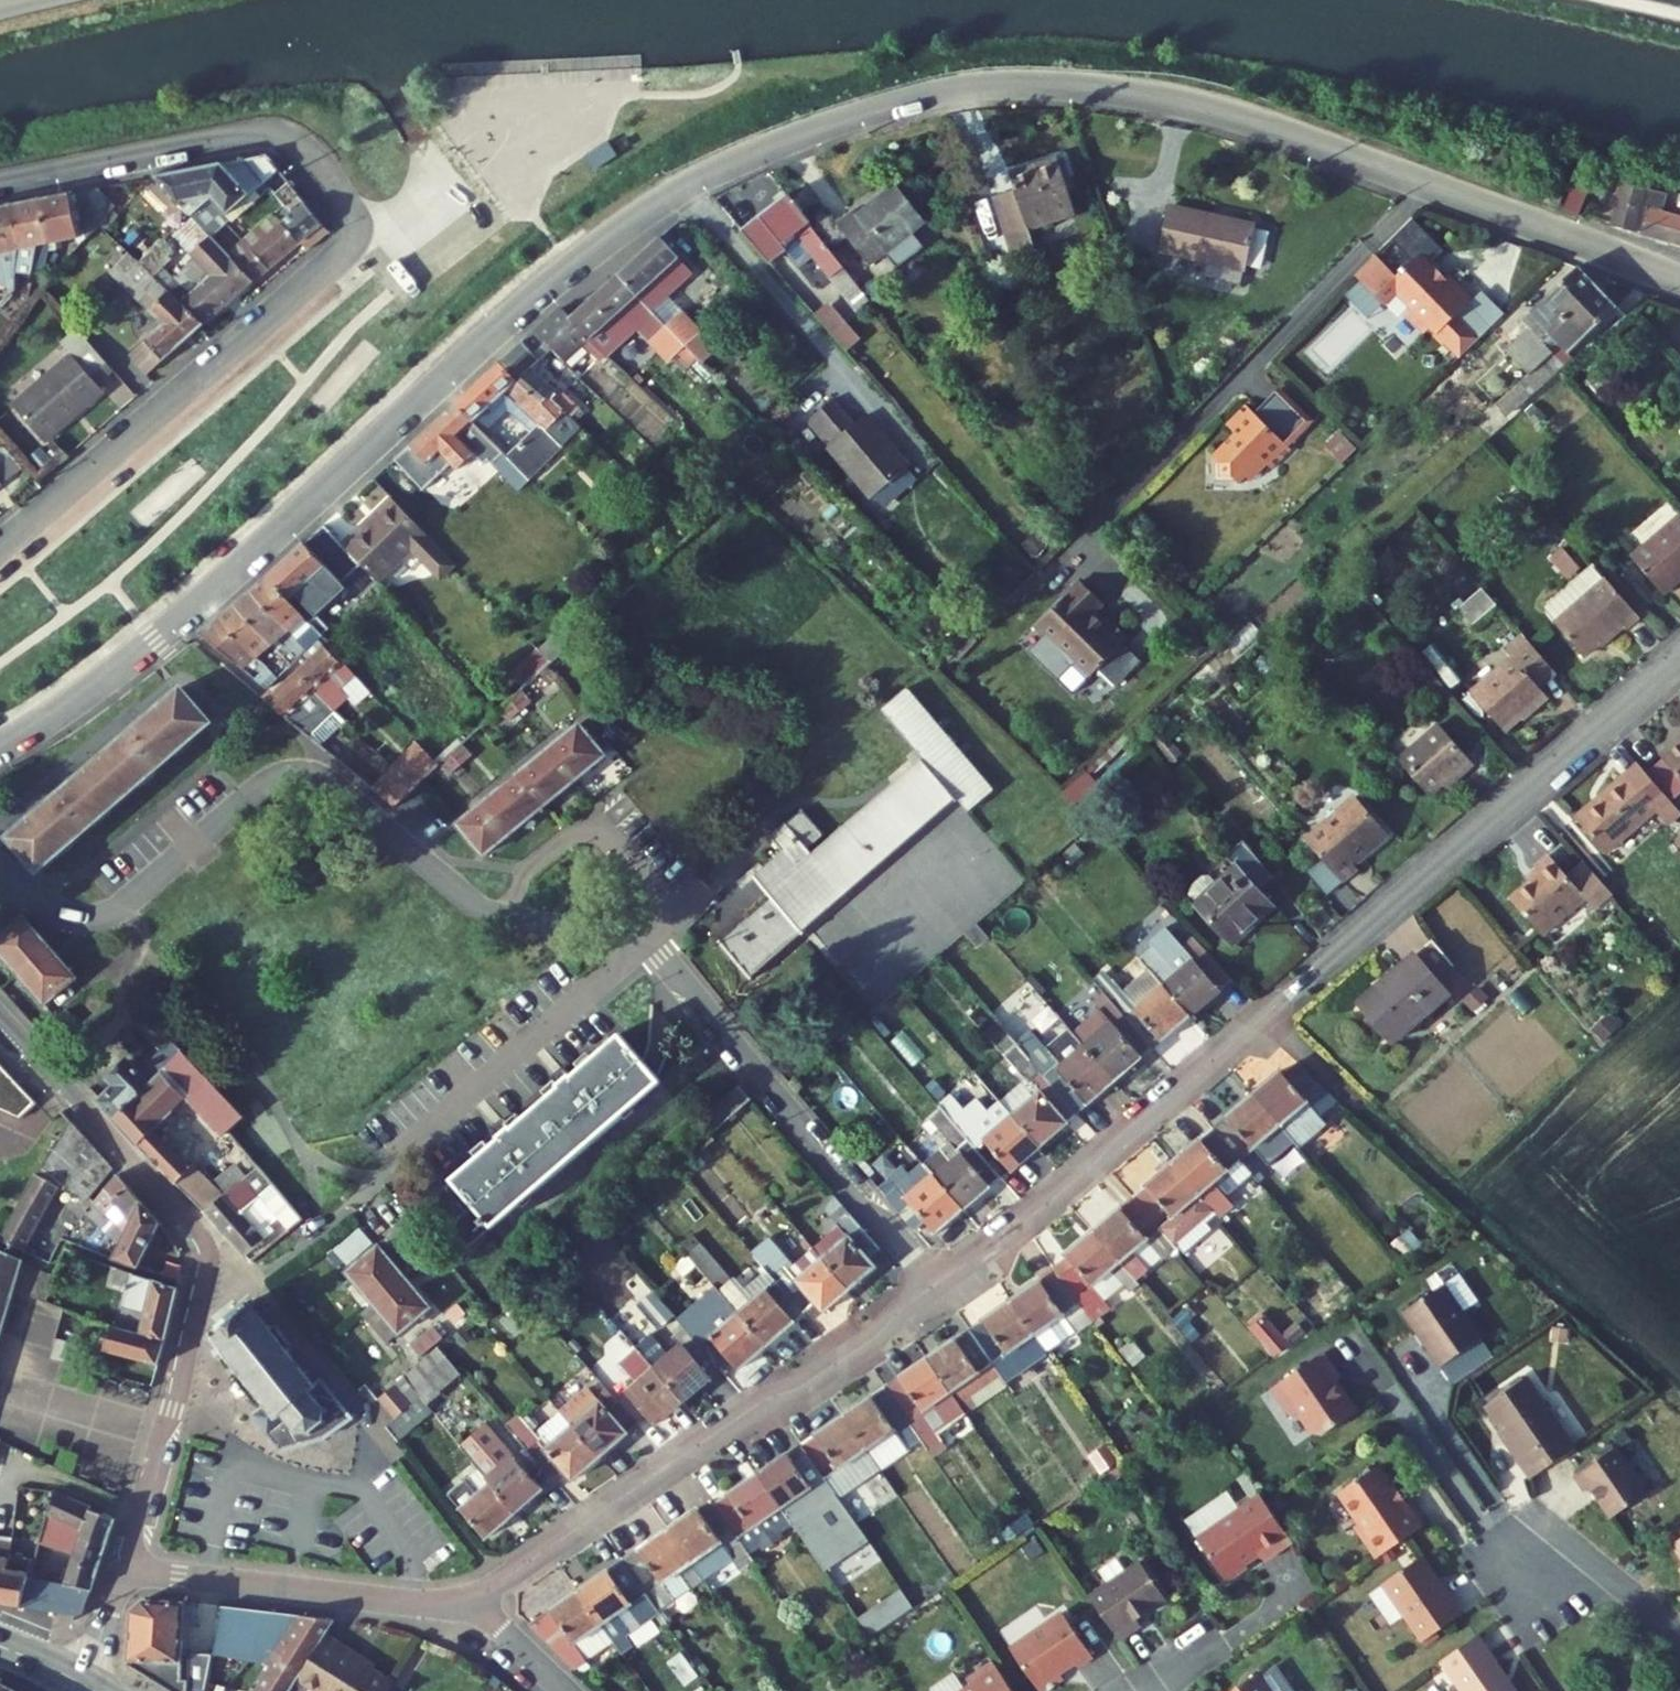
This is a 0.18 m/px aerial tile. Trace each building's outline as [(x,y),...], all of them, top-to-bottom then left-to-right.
[(268,155),(155,178),(193,217),(212,237),(227,223),(231,220),(235,224),(264,198),(257,190),(280,170),(268,155)] [(1071,180),(1064,158),(1059,159),(1066,182),(1071,180)] [(323,224),(290,182),(275,194),(285,206),(275,214),(301,242),(323,224)] [(1579,215),(1590,190),(1575,183),(1564,209),(1579,215)] [(912,232),(925,222),(897,184),(856,216),(852,212),(837,224),(869,265),(884,253),(896,268),(923,247),(912,232)] [(1679,243),(1679,218),(1649,210),(1645,208),(1641,207),(1642,202),(1659,207),(1662,195),(1664,190),(1657,188),(1655,193),(1639,189),(1623,185),(1613,225),(1636,231),(1640,215),(1648,217),(1643,233),(1679,243)] [(70,194),(40,201),(49,244),(77,238),(80,246),(99,225),(117,206),(99,188),(70,194)] [(1013,254),(1036,247),(1031,230),(1075,218),(1070,189),(1021,202),(1016,189),(993,197),(1013,254)] [(1560,208),(1564,197),(1549,191),(1545,202),(1560,208)] [(844,265),(788,194),(742,230),(769,261),(786,249),(781,243),(797,231),(832,275),(844,265)] [(40,201),(11,206),(20,249),(17,272),(33,274),(38,246),(49,244),(40,201)] [(0,209),(0,286),(10,295),(15,290),(17,272),(20,249),(11,206),(0,209)] [(1254,236),(1256,226),(1169,207),(1159,249),(1208,260),(1204,276),(1241,285),(1245,269),(1247,269),(1250,252),(1267,256),(1270,240),(1254,236)] [(275,214),(244,241),(252,249),(237,263),(254,281),(301,242),(275,214)] [(205,325),(214,333),(260,289),(254,281),(237,263),(228,254),(212,237),(193,217),(173,235),(211,276),(195,290),(175,271),(171,274),(165,268),(173,259),(159,245),(141,264),(205,325)] [(323,224),(301,242),(308,250),(329,232),(323,224)] [(694,275),(661,238),(619,275),(638,296),(667,325),(687,345),(704,363),(720,348),(670,296),(694,275)] [(244,241),(228,254),(237,263),(252,249),(244,241)] [(149,374),(205,325),(141,264),(128,252),(125,255),(115,267),(110,272),(165,324),(131,354),(149,374)] [(111,263),(115,267),(125,255),(122,252),(111,263)] [(1263,273),(1267,256),(1250,252),(1247,269),(1263,273)] [(1427,331),(1429,330),(1432,327),(1439,333),(1447,341),(1462,356),(1484,335),(1461,311),(1474,298),(1450,274),(1444,280),(1437,272),(1437,267),(1421,252),(1405,268),(1404,268),(1399,272),(1400,273),(1397,276),(1376,255),(1355,276),(1384,305),(1397,291),(1414,308),(1410,311),(1409,313),(1409,315),(1410,317),(1422,330),(1425,331),(1427,331)] [(844,265),(832,275),(858,308),(870,299),(844,265)] [(1599,289),(1579,267),(1530,313),(1531,314),(1523,322),(1531,330),(1507,351),(1529,375),(1553,352),(1543,341),(1599,289)] [(623,309),(638,296),(619,275),(570,319),(601,350),(622,331),(616,324),(627,314),(623,309)] [(753,302),(740,287),(737,290),(728,280),(719,288),(740,313),(753,302)] [(1626,318),(1599,289),(1543,341),(1553,352),(1529,375),(1496,404),(1506,415),(1563,365),(1561,362),(1598,328),(1606,336),(1626,318)] [(1461,311),(1484,335),(1506,314),(1482,290),(1474,298),(1461,311)] [(831,334),(845,321),(828,301),(814,313),(831,334)] [(49,308),(34,307),(33,317),(49,317),(49,308)] [(570,319),(560,309),(525,341),(541,360),(553,350),(565,362),(585,344),(594,353),(593,354),(599,361),(606,355),(601,350),(570,319)] [(860,338),(845,321),(831,334),(846,350),(860,338)] [(672,362),(673,360),(672,359),(687,345),(667,325),(649,342),(669,362),(670,361),(672,362)] [(114,370),(77,328),(62,342),(73,354),(14,405),(45,442),(104,391),(98,384),(114,370)] [(1447,341),(1439,333),(1436,336),(1444,344),(1447,341)] [(581,408),(564,392),(565,391),(560,386),(556,390),(543,378),(532,368),(541,360),(525,341),(501,363),(518,381),(544,403),(551,396),(572,417),(581,408)] [(704,382),(714,373),(704,363),(687,345),(672,359),(673,360),(687,375),(692,370),(695,373),(691,377),(695,381),(699,377),(704,382)] [(553,350),(541,360),(551,370),(570,388),(581,378),(565,362),(553,350)] [(551,370),(541,360),(532,368),(543,378),(551,370)] [(544,403),(518,381),(501,363),(465,395),(492,424),(506,410),(525,429),(523,432),(526,436),(527,436),(506,457),(530,481),(564,447),(556,440),(575,421),(572,417),(551,396),(544,403)] [(599,389),(623,415),(643,396),(620,371),(599,389)] [(1278,389),(1255,413),(1289,447),(1313,424),(1278,389)] [(465,395),(456,404),(483,432),(492,424),(465,395)] [(807,421),(873,497),(909,466),(867,415),(855,425),(834,400),(807,421)] [(519,493),(530,482),(530,481),(506,457),(483,432),(456,404),(395,460),(423,491),(451,465),(457,471),(475,455),(485,466),(489,462),(492,466),(493,466),(519,493)] [(1255,413),(1246,404),(1226,425),(1235,433),(1212,457),(1219,464),(1220,477),(1232,476),(1239,484),(1263,460),(1272,469),(1291,449),(1289,447),(1255,413)] [(1545,418),(1539,410),(1531,418),(1537,425),(1545,418)] [(1354,450),(1342,437),(1330,449),(1343,461),(1354,450)] [(12,455),(0,442),(0,464),(12,455)] [(0,464),(0,480),(3,483),(24,467),(12,455),(0,464)] [(456,564),(392,498),(379,511),(381,514),(373,521),(371,519),(343,545),(363,565),(370,572),(376,578),(376,579),(390,566),(386,559),(398,557),(408,547),(441,578),(456,564)] [(373,521),(381,514),(379,511),(371,519),(373,521)] [(1632,557),(1662,592),(1679,577),(1679,516),(1632,557)] [(343,545),(325,524),(267,577),(322,637),(322,638),(325,635),(331,629),(321,619),(315,611),(363,565),(343,545)] [(1033,555),(1046,544),(1037,534),(1024,545),(1033,555)] [(1578,565),(1565,550),(1552,561),(1565,576),(1578,565)] [(370,572),(363,565),(315,611),(321,619),(326,614),(370,572)] [(1605,580),(1593,566),(1577,581),(1589,594),(1605,580)] [(322,637),(267,577),(251,591),(307,651),(322,637)] [(1679,581),(1679,577),(1662,592),(1664,594),(1679,581)] [(1626,629),(1640,616),(1607,578),(1605,580),(1589,594),(1577,581),(1549,605),(1549,613),(1557,622),(1555,624),(1585,657),(1599,644),(1622,624),(1626,629)] [(1128,638),(1111,621),(1102,622),(1093,614),(1103,603),(1080,582),(1073,590),(1063,599),(1053,611),(1037,627),(1070,658),(1067,660),(1087,680),(1128,638)] [(1063,599),(1073,590),(1070,587),(1060,596),(1063,599)] [(1499,604),(1484,587),(1460,607),(1475,624),(1499,604)] [(251,591),(234,605),(292,665),(302,656),(307,651),(251,591)] [(280,676),(292,665),(234,605),(218,619),(280,676)] [(326,614),(321,619),(331,629),(336,624),(326,614)] [(280,676),(218,619),(200,633),(245,671),(267,688),(280,676)] [(1603,648),(1626,629),(1622,624),(1599,644),(1603,648)] [(973,635),(957,651),(962,655),(982,634),(978,629),(973,635)] [(572,642),(561,631),(540,651),(551,662),(566,648),(572,642)] [(1540,687),(1556,672),(1523,634),(1506,650),(1513,658),(1473,693),(1506,731),(1522,717),(1547,695),(1540,687)] [(349,660),(325,635),(322,638),(346,663),(349,660)] [(322,638),(322,637),(307,651),(302,656),(307,662),(298,671),(338,710),(350,698),(343,690),(358,676),(346,663),(322,638)] [(1199,657),(1202,640),(1188,637),(1185,654),(1199,657)] [(1407,658),(1399,647),(1387,656),(1395,667),(1407,658)] [(519,690),(551,662),(540,651),(539,650),(508,679),(519,690)] [(298,671),(266,702),(311,739),(339,710),(338,710),(298,671)] [(37,874),(213,721),(183,686),(6,839),(37,874)] [(881,710),(912,746),(922,757),(812,854),(806,848),(823,833),(802,809),(770,837),(783,852),(754,877),(774,900),(723,943),(721,941),(720,942),(752,979),(753,978),(751,975),(801,931),(804,934),(805,933),(803,930),(768,891),(811,854),(845,894),(954,799),(956,802),(959,800),(969,811),(994,789),(906,688),(881,710)] [(521,693),(510,702),(518,713),(530,703),(521,693)] [(1544,704),(1551,699),(1547,695),(1522,717),(1525,721),(1544,704)] [(518,713),(510,702),(498,712),(507,722),(518,713)] [(575,780),(605,755),(580,724),(549,749),(575,780)] [(1440,724),(1399,760),(1430,796),(1443,784),(1456,773),(1460,777),(1474,764),(1440,724)] [(1159,736),(1153,741),(1171,763),(1183,754),(1175,744),(1171,747),(1164,740),(1163,740),(1159,736)] [(1660,756),(1679,779),(1679,738),(1660,756)] [(418,743),(394,765),(416,788),(439,765),(418,743)] [(451,756),(460,766),(471,757),(463,746),(451,756)] [(575,780),(549,749),(519,774),(545,805),(575,780)] [(1099,771),(1116,754),(1111,749),(1094,766),(1099,771)] [(449,776),(460,766),(451,756),(440,766),(449,776)] [(1655,810),(1668,825),(1679,814),(1679,813),(1637,763),(1575,818),(1606,853),(1655,810)] [(395,809),(416,788),(394,765),(372,790),(395,809)] [(1064,792),(1077,806),(1099,786),(1087,772),(1064,792)] [(1460,777),(1456,773),(1443,784),(1446,788),(1460,777)] [(519,774),(488,799),(514,830),(545,805),(519,774)] [(1356,796),(1306,840),(1343,882),(1358,868),(1355,865),(1390,835),(1356,796)] [(484,855),(514,830),(488,799),(457,824),(484,855)] [(1273,906),(1259,890),(1273,877),(1244,840),(1226,857),(1237,869),(1218,886),(1210,877),(1202,877),(1191,888),(1189,896),(1198,905),(1197,906),(1232,944),(1273,906)] [(1068,864),(1059,853),(1054,857),(1063,868),(1068,864)] [(845,894),(811,854),(768,891),(803,930),(845,894)] [(1595,910),(1612,895),(1584,863),(1567,877),(1549,855),(1534,869),(1539,875),(1529,883),(1510,900),(1523,915),(1542,936),(1585,899),(1595,910)] [(1539,875),(1534,869),(1524,877),(1529,883),(1539,875)] [(24,917),(0,938),(0,952),(19,974),(50,947),(24,917)] [(987,934),(978,924),(965,935),(974,945),(987,934)] [(1157,947),(1142,959),(1149,968),(1191,1017),(1233,980),(1195,938),(1168,960),(1157,947)] [(1451,993),(1440,979),(1456,965),(1434,940),(1360,1003),(1394,1042),(1451,993)] [(76,978),(50,947),(19,974),(45,1004),(76,978)] [(1094,980),(1105,993),(1153,1050),(1191,1017),(1149,968),(1123,990),(1113,978),(1108,981),(1102,974),(1094,980)] [(1478,989),(1465,1001),(1474,1011),(1487,999),(1478,989)] [(1074,1034),(1116,1082),(1153,1050),(1105,993),(1095,1002),(1102,1010),(1074,1034)] [(1116,1082),(1074,1034),(1055,1012),(1051,1015),(1066,1032),(1048,1048),(1039,1038),(1032,1031),(1018,1044),(1079,1114),(1088,1106),(1116,1082)] [(66,1029),(56,1017),(46,1026),(56,1038),(66,1029)] [(1616,1027),(1608,1017),(1595,1029),(1604,1039),(1616,1027)] [(109,1080),(114,1086),(99,1101),(114,1118),(183,1052),(149,1018),(139,1028),(159,1050),(161,1052),(140,1074),(127,1061),(109,1080)] [(493,1228),(661,1082),(621,1035),(574,1077),(572,1075),(560,1086),(561,1088),(514,1128),(513,1127),(501,1137),(502,1139),(455,1180),(476,1205),(451,1227),(470,1248),(493,1228)] [(244,1117),(183,1052),(114,1118),(176,1184),(202,1158),(168,1124),(190,1102),(223,1138),(229,1131),(244,1117)] [(1338,1101),(1297,1064),(1284,1075),(1280,1071),(1252,1095),(1280,1127),(1299,1148),(1326,1125),(1320,1116),(1338,1101)] [(17,1121),(37,1105),(0,1065),(0,1113),(17,1121)] [(1005,1107),(1030,1085),(1026,1080),(1001,1102),(1005,1107)] [(714,1132),(751,1099),(740,1086),(702,1119),(714,1132)] [(942,1109),(977,1148),(985,1141),(1012,1172),(1040,1147),(1005,1107),(1001,1102),(990,1111),(979,1098),(965,1110),(952,1095),(940,1106),(942,1109)] [(1252,1095),(1215,1127),(1242,1159),(1280,1127),(1252,1095)] [(977,1148),(942,1109),(931,1118),(940,1128),(951,1141),(924,1164),(933,1175),(964,1211),(965,1210),(992,1187),(1002,1178),(977,1148)] [(940,1128),(931,1118),(925,1124),(933,1134),(940,1128)] [(59,1186),(83,1203),(113,1168),(70,1120),(37,1173),(59,1186)] [(1242,1159),(1215,1127),(1175,1161),(1221,1215),(1222,1216),(1234,1206),(1226,1197),(1254,1173),(1242,1159)] [(696,1155),(714,1141),(705,1130),(688,1144),(696,1155)] [(1175,1161),(1135,1196),(1172,1241),(1173,1240),(1184,1253),(1212,1229),(1207,1223),(1217,1215),(1219,1217),(1221,1215),(1175,1161)] [(907,1197),(933,1175),(924,1164),(897,1186),(907,1197)] [(37,1173),(0,1238),(0,1240),(23,1251),(59,1186),(37,1173)] [(120,1244),(113,1258),(138,1268),(161,1224),(141,1202),(118,1174),(94,1201),(126,1232),(120,1244)] [(879,1187),(915,1231),(926,1222),(936,1234),(964,1211),(933,1175),(907,1197),(897,1186),(890,1178),(879,1187)] [(244,1178),(204,1211),(245,1256),(274,1230),(250,1204),(260,1196),(244,1178)] [(304,1220),(280,1191),(267,1203),(290,1231),(291,1229),(304,1220)] [(839,1227),(814,1248),(850,1289),(876,1267),(869,1260),(881,1249),(835,1196),(825,1210),(839,1227)] [(1182,1252),(1172,1241),(1135,1196),(1095,1229),(1137,1280),(1148,1269),(1147,1268),(1162,1256),(1170,1264),(1182,1252)] [(126,1232),(94,1201),(85,1211),(120,1244),(126,1232)] [(1072,1259),(1057,1269),(1095,1319),(1096,1320),(1103,1314),(1110,1309),(1104,1301),(1093,1285),(1110,1270),(1123,1286),(1129,1293),(1141,1284),(1137,1280),(1095,1229),(1068,1253),(1072,1259)] [(1409,1232),(1392,1245),(1406,1262),(1423,1248),(1409,1232)] [(729,1302),(766,1345),(804,1313),(776,1281),(750,1304),(740,1292),(733,1283),(734,1282),(693,1235),(679,1247),(687,1256),(696,1265),(729,1302)] [(773,1276),(791,1262),(771,1235),(752,1249),(773,1276)] [(429,1257),(439,1248),(434,1241),(423,1250),(429,1257)] [(379,1246),(348,1272),(374,1303),(405,1277),(379,1246)] [(453,1264),(439,1248),(429,1257),(443,1273),(453,1264)] [(0,1251),(0,1332),(22,1260),(0,1251)] [(684,1276),(696,1265),(687,1256),(675,1267),(684,1276)] [(160,1275),(180,1283),(181,1275),(182,1266),(165,1261),(160,1275)] [(153,1280),(119,1268),(114,1266),(109,1282),(127,1288),(126,1291),(128,1292),(118,1328),(166,1342),(179,1289),(153,1280)] [(1057,1269),(1011,1301),(1046,1351),(1075,1331),(1076,1333),(1095,1319),(1057,1269)] [(44,1303),(54,1276),(51,1274),(42,1270),(31,1298),(44,1303)] [(766,1270),(740,1292),(750,1304),(776,1281),(766,1270)] [(1093,1285),(1104,1301),(1123,1286),(1110,1270),(1093,1285)] [(562,1276),(548,1286),(556,1297),(570,1287),(562,1276)] [(374,1303),(362,1312),(388,1343),(431,1308),(405,1277),(374,1303)] [(1442,1367),(1482,1339),(1444,1284),(1406,1310),(1430,1345),(1427,1347),(1442,1367)] [(675,1314),(655,1292),(636,1308),(655,1331),(675,1314)] [(1011,1301),(969,1329),(1006,1382),(1048,1354),(1046,1351),(1011,1301)] [(210,1336),(206,1339),(208,1342),(209,1341),(211,1343),(213,1340),(216,1344),(212,1348),(212,1349),(212,1350),(211,1351),(211,1353),(211,1354),(212,1355),(213,1357),(214,1358),(215,1359),(216,1359),(218,1359),(219,1359),(220,1359),(221,1359),(226,1356),(229,1360),(225,1362),(228,1365),(230,1363),(246,1382),(243,1385),(245,1388),(248,1385),(264,1405),(261,1407),(262,1408),(251,1417),(279,1452),(325,1442),(352,1421),(339,1404),(321,1381),(314,1387),(306,1377),(309,1374),(306,1371),(303,1374),(288,1354),(291,1352),(289,1349),(291,1347),(276,1327),(273,1329),(271,1327),(268,1329),(252,1309),(255,1307),(254,1306),(255,1305),(253,1302),(249,1305),(248,1304),(244,1307),(245,1308),(214,1333),(213,1332),(209,1335),(210,1336)] [(729,1302),(692,1335),(720,1369),(730,1360),(738,1369),(766,1345),(729,1302)] [(1185,1308),(1173,1320),(1181,1329),(1193,1317),(1185,1308)] [(1260,1312),(1248,1323),(1256,1333),(1263,1327),(1259,1322),(1265,1317),(1260,1312)] [(1103,1314),(1096,1320),(1100,1325),(1107,1320),(1103,1314)] [(1263,1327),(1256,1333),(1275,1356),(1288,1344),(1265,1317),(1259,1322),(1263,1327)] [(1297,1322),(1284,1333),(1293,1343),(1305,1332),(1297,1322)] [(1190,1323),(1182,1329),(1193,1342),(1200,1335),(1190,1323)] [(104,1351),(158,1366),(166,1342),(118,1328),(112,1326),(104,1351)] [(423,1359),(446,1340),(434,1326),(411,1345),(420,1356),(423,1359)] [(459,1344),(471,1335),(464,1327),(452,1335),(459,1344)] [(683,1400),(720,1369),(692,1335),(685,1327),(674,1337),(682,1345),(670,1356),(651,1335),(637,1348),(683,1400)] [(969,1329),(927,1357),(966,1414),(1008,1385),(1006,1382),(969,1329)] [(1567,1341),(1568,1330),(1554,1329),(1553,1339),(1567,1341)] [(56,1337),(50,1359),(76,1365),(82,1344),(56,1337)] [(1133,1343),(1122,1353),(1134,1366),(1145,1357),(1133,1343)] [(441,1391),(461,1373),(439,1348),(424,1360),(405,1377),(428,1405),(442,1393),(441,1391)] [(683,1400),(637,1348),(622,1362),(640,1381),(619,1401),(638,1424),(648,1416),(655,1424),(683,1400)] [(1355,1409),(1342,1390),(1340,1392),(1332,1381),(1340,1376),(1324,1353),(1272,1388),(1290,1414),(1297,1409),(1312,1431),(1321,1432),(1355,1409)] [(929,1450),(944,1441),(938,1433),(966,1414),(927,1357),(885,1386),(929,1450)] [(396,1419),(386,1427),(399,1442),(434,1412),(428,1405),(405,1377),(405,1376),(395,1385),(413,1405),(411,1406),(396,1419)] [(1490,1404),(1522,1381),(1519,1377),(1488,1400),(1490,1404)] [(1526,1378),(1522,1381),(1490,1404),(1484,1408),(1523,1462),(1520,1464),(1531,1480),(1577,1449),(1526,1378)] [(117,1398),(121,1384),(108,1380),(104,1394),(117,1398)] [(379,1399),(394,1417),(396,1419),(411,1406),(394,1386),(384,1395),(379,1399)] [(885,1386),(843,1415),(868,1450),(871,1455),(881,1469),(909,1450),(908,1448),(921,1439),(929,1451),(929,1450),(885,1386)] [(145,1408),(149,1392),(134,1388),(129,1403),(145,1408)] [(638,1424),(619,1401),(608,1389),(598,1397),(590,1388),(562,1412),(600,1457),(638,1424)] [(573,1481),(600,1457),(562,1412),(537,1434),(521,1415),(508,1427),(555,1480),(565,1471),(573,1481)] [(868,1450),(843,1415),(801,1443),(835,1492),(839,1498),(848,1492),(835,1473),(868,1450)] [(543,1489),(503,1444),(489,1457),(472,1437),(470,1439),(462,1446),(480,1468),(517,1513),(543,1489)] [(944,1441),(929,1450),(934,1456),(948,1447),(944,1441)] [(839,1498),(835,1492),(801,1443),(758,1473),(792,1523),(804,1540),(847,1510),(839,1498)] [(1108,1447),(1092,1458),(1101,1472),(1117,1461),(1108,1447)] [(1648,1493),(1616,1448),(1576,1477),(1586,1491),(1590,1488),(1612,1518),(1648,1493)] [(848,1492),(869,1477),(859,1464),(871,1455),(868,1450),(835,1473),(848,1492)] [(81,1468),(94,1474),(100,1462),(87,1455),(81,1468)] [(871,1455),(859,1464),(869,1477),(881,1469),(871,1455)] [(1378,1467),(1344,1490),(1343,1499),(1359,1524),(1358,1531),(1377,1559),(1407,1538),(1423,1528),(1407,1506),(1405,1505),(1403,1505),(1402,1506),(1394,1495),(1396,1493),(1378,1467)] [(517,1513),(480,1468),(457,1488),(448,1495),(461,1510),(486,1539),(517,1513)] [(104,1484),(118,1491),(124,1476),(110,1469),(104,1484)] [(758,1473),(714,1504),(749,1554),(761,1545),(764,1549),(783,1536),(780,1532),(792,1523),(758,1473)] [(90,1590),(113,1520),(89,1510),(90,1509),(52,1492),(41,1531),(39,1538),(75,1551),(65,1582),(64,1585),(90,1590)] [(1265,1502),(1261,1495),(1197,1538),(1227,1582),(1248,1567),(1246,1564),(1260,1555),(1264,1562),(1293,1542),(1265,1502)] [(698,1508),(668,1528),(702,1577),(731,1557),(740,1571),(755,1562),(749,1554),(714,1504),(701,1512),(698,1508)] [(1011,1543),(1024,1534),(1017,1523),(1004,1533),(1011,1543)] [(702,1577),(668,1528),(624,1559),(660,1611),(674,1601),(704,1580),(702,1577)] [(1028,1558),(1042,1548),(1036,1539),(1022,1549),(1028,1558)] [(19,1606),(28,1577),(22,1573),(25,1560),(10,1556),(11,1541),(0,1540),(0,1603),(19,1606)] [(1395,1559),(1390,1552),(1382,1557),(1387,1565),(1395,1559)] [(1443,1590),(1421,1558),(1388,1580),(1386,1590),(1402,1612),(1401,1618),(1419,1645),(1463,1615),(1445,1589),(1443,1590)] [(578,1591),(614,1641),(623,1653),(633,1646),(626,1636),(661,1612),(660,1611),(624,1559),(578,1591)] [(1140,1561),(1089,1595),(1120,1641),(1141,1626),(1137,1620),(1166,1600),(1140,1561)] [(28,1575),(28,1577),(37,1579),(41,1566),(32,1562),(28,1575)] [(49,1611),(55,1583),(37,1579),(28,1577),(19,1606),(49,1611)] [(529,1626),(574,1671),(587,1662),(587,1661),(614,1641),(578,1591),(550,1609),(529,1624),(530,1625),(529,1626)] [(186,1602),(145,1600),(132,1612),(130,1665),(171,1690),(188,1690),(188,1680),(182,1679),(186,1602)] [(662,1613),(676,1604),(674,1601),(660,1611),(661,1612),(662,1613)] [(326,1636),(336,1621),(300,1615),(223,1606),(214,1652),(274,1663),(257,1690),(259,1690),(291,1690),(299,1679),(326,1636)] [(870,1611),(874,1621),(887,1616),(883,1606),(870,1611)] [(1063,1612),(1010,1648),(1040,1690),(1045,1690),(1064,1679),(1062,1675),(1076,1665),(1078,1668),(1094,1658),(1063,1612)] [(346,1649),(326,1636),(299,1679),(319,1690),(390,1690),(394,1685),(372,1671),(375,1667),(346,1649)] [(1479,1636),(1442,1662),(1462,1690),(1517,1690),(1479,1636)] [(580,1676),(591,1667),(587,1662),(574,1671),(580,1676)] [(993,1663),(967,1680),(971,1686),(964,1690),(1013,1690),(993,1663)] [(1259,1674),(1235,1690),(1270,1690),(1259,1674)]
